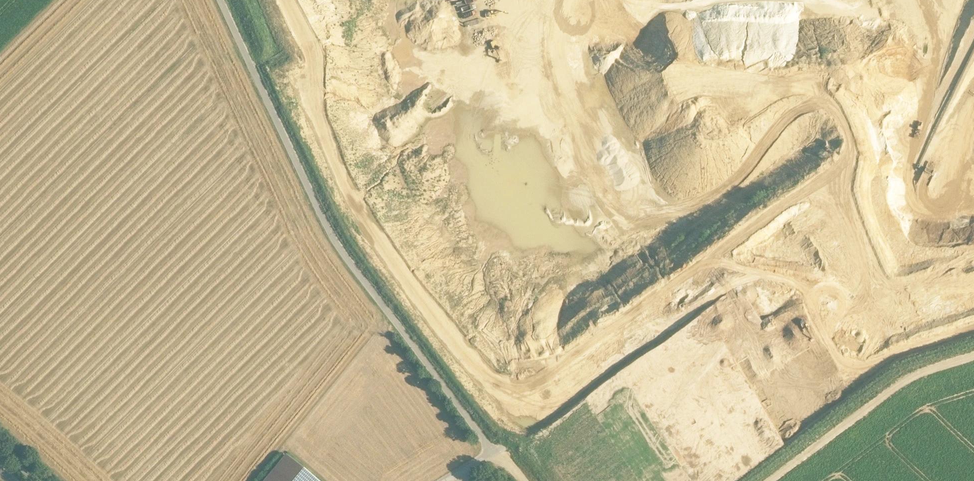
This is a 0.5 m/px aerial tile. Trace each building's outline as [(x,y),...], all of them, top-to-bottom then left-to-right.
[(267,480),(316,480),(287,457),(267,480)]
